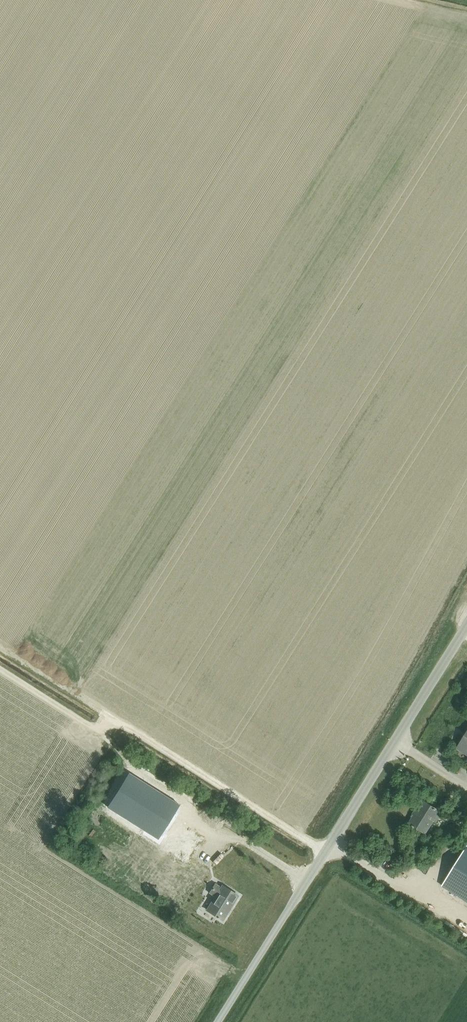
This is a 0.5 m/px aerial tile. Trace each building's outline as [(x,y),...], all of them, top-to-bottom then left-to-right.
[(466,755),(466,732),(457,749),(466,755)] [(158,839),(179,805),(129,773),(107,807),(158,839)] [(435,822),(441,812),(423,801),(409,823),(412,825),(412,826),(414,827),(414,826),(425,833),(433,820),(435,822)] [(442,886),(466,902),(466,846),(442,886)] [(223,920),(238,896),(222,886),(221,888),(215,884),(210,893),(215,896),(206,910),(217,917),(219,919),(219,918),(223,920)]
